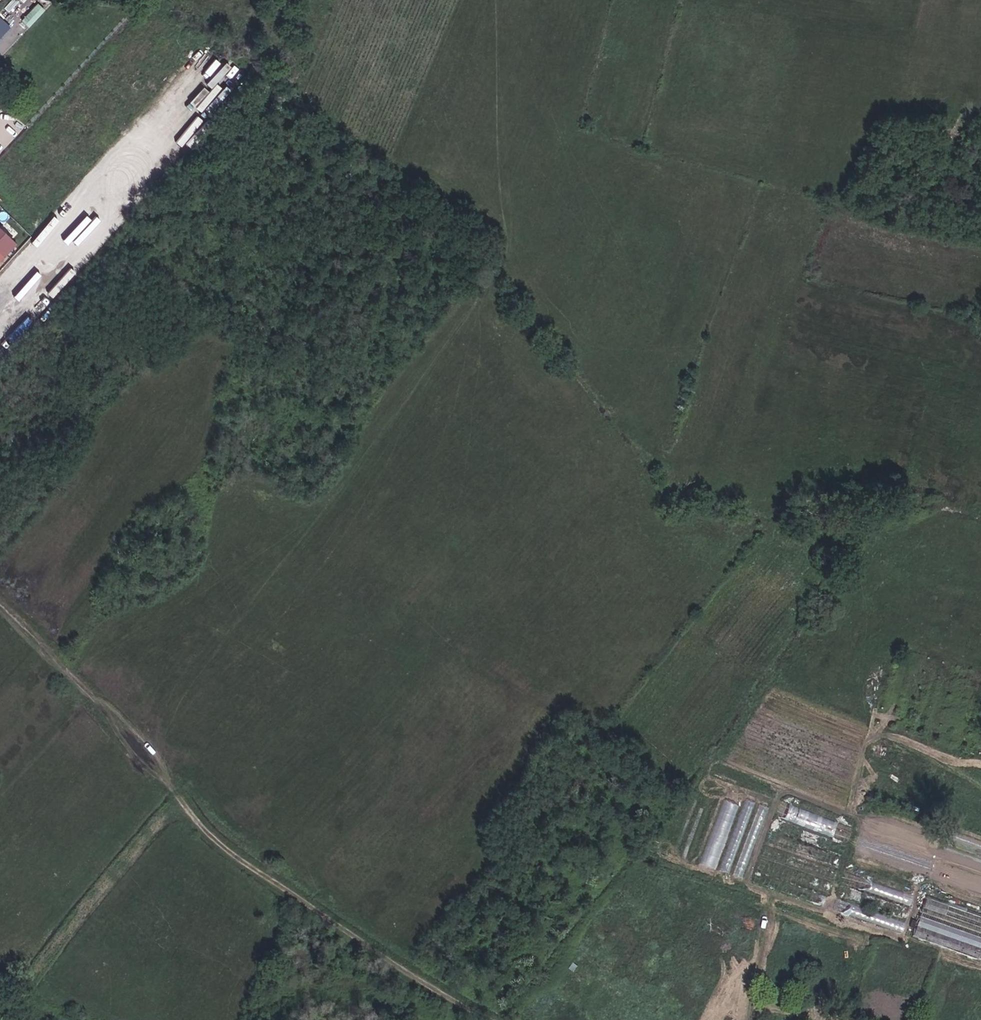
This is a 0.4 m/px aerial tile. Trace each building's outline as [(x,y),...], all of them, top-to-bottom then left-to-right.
[(31,26),(46,8),(38,2),(23,19),(31,26)] [(10,46),(0,35),(0,56),(10,46)] [(194,67),(175,93),(195,108),(214,81),(194,67)] [(179,134),(185,140),(206,115),(200,109),(179,134)] [(15,240),(0,226),(0,256),(15,240)] [(719,868),(738,804),(724,799),(705,863),(719,868)]
